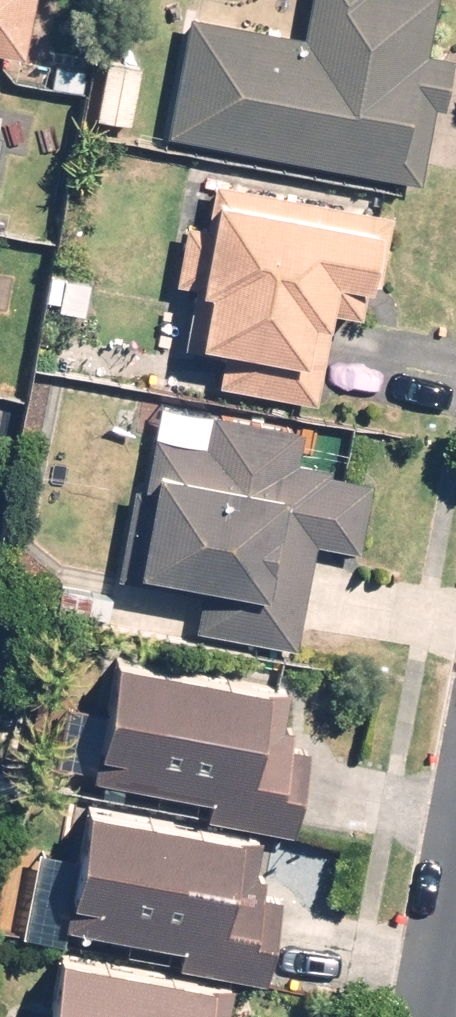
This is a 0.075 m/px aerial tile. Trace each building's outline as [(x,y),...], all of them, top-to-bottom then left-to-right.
[(18,48),(27,0),(0,0),(0,45),(18,48)] [(419,181),(434,105),(442,107),(452,56),(425,51),(435,0),(308,0),(301,35),(190,13),(167,132),(419,181)] [(392,211),(215,179),(206,226),(186,222),(175,282),(196,285),(184,347),(224,354),(218,385),(315,402),(332,307),(359,312),(365,279),(379,282),(392,211)] [(193,627),(296,646),(315,542),(359,551),(372,481),(328,473),(329,467),(296,461),(302,430),(159,403),(144,486),(136,485),(119,576),(200,590),(193,627)] [(288,690),(113,655),(103,708),(68,701),(55,763),(90,770),(90,773),(208,797),(204,816),(290,833),(307,747),(288,744),(291,729),(280,726),(288,690)] [(260,837),(86,802),(63,921),(181,944),(177,963),(263,980),(280,895),(261,891),(264,876),(253,873),(260,837)] [(57,952),(44,1016),(225,1016),(231,987),(57,952)]
